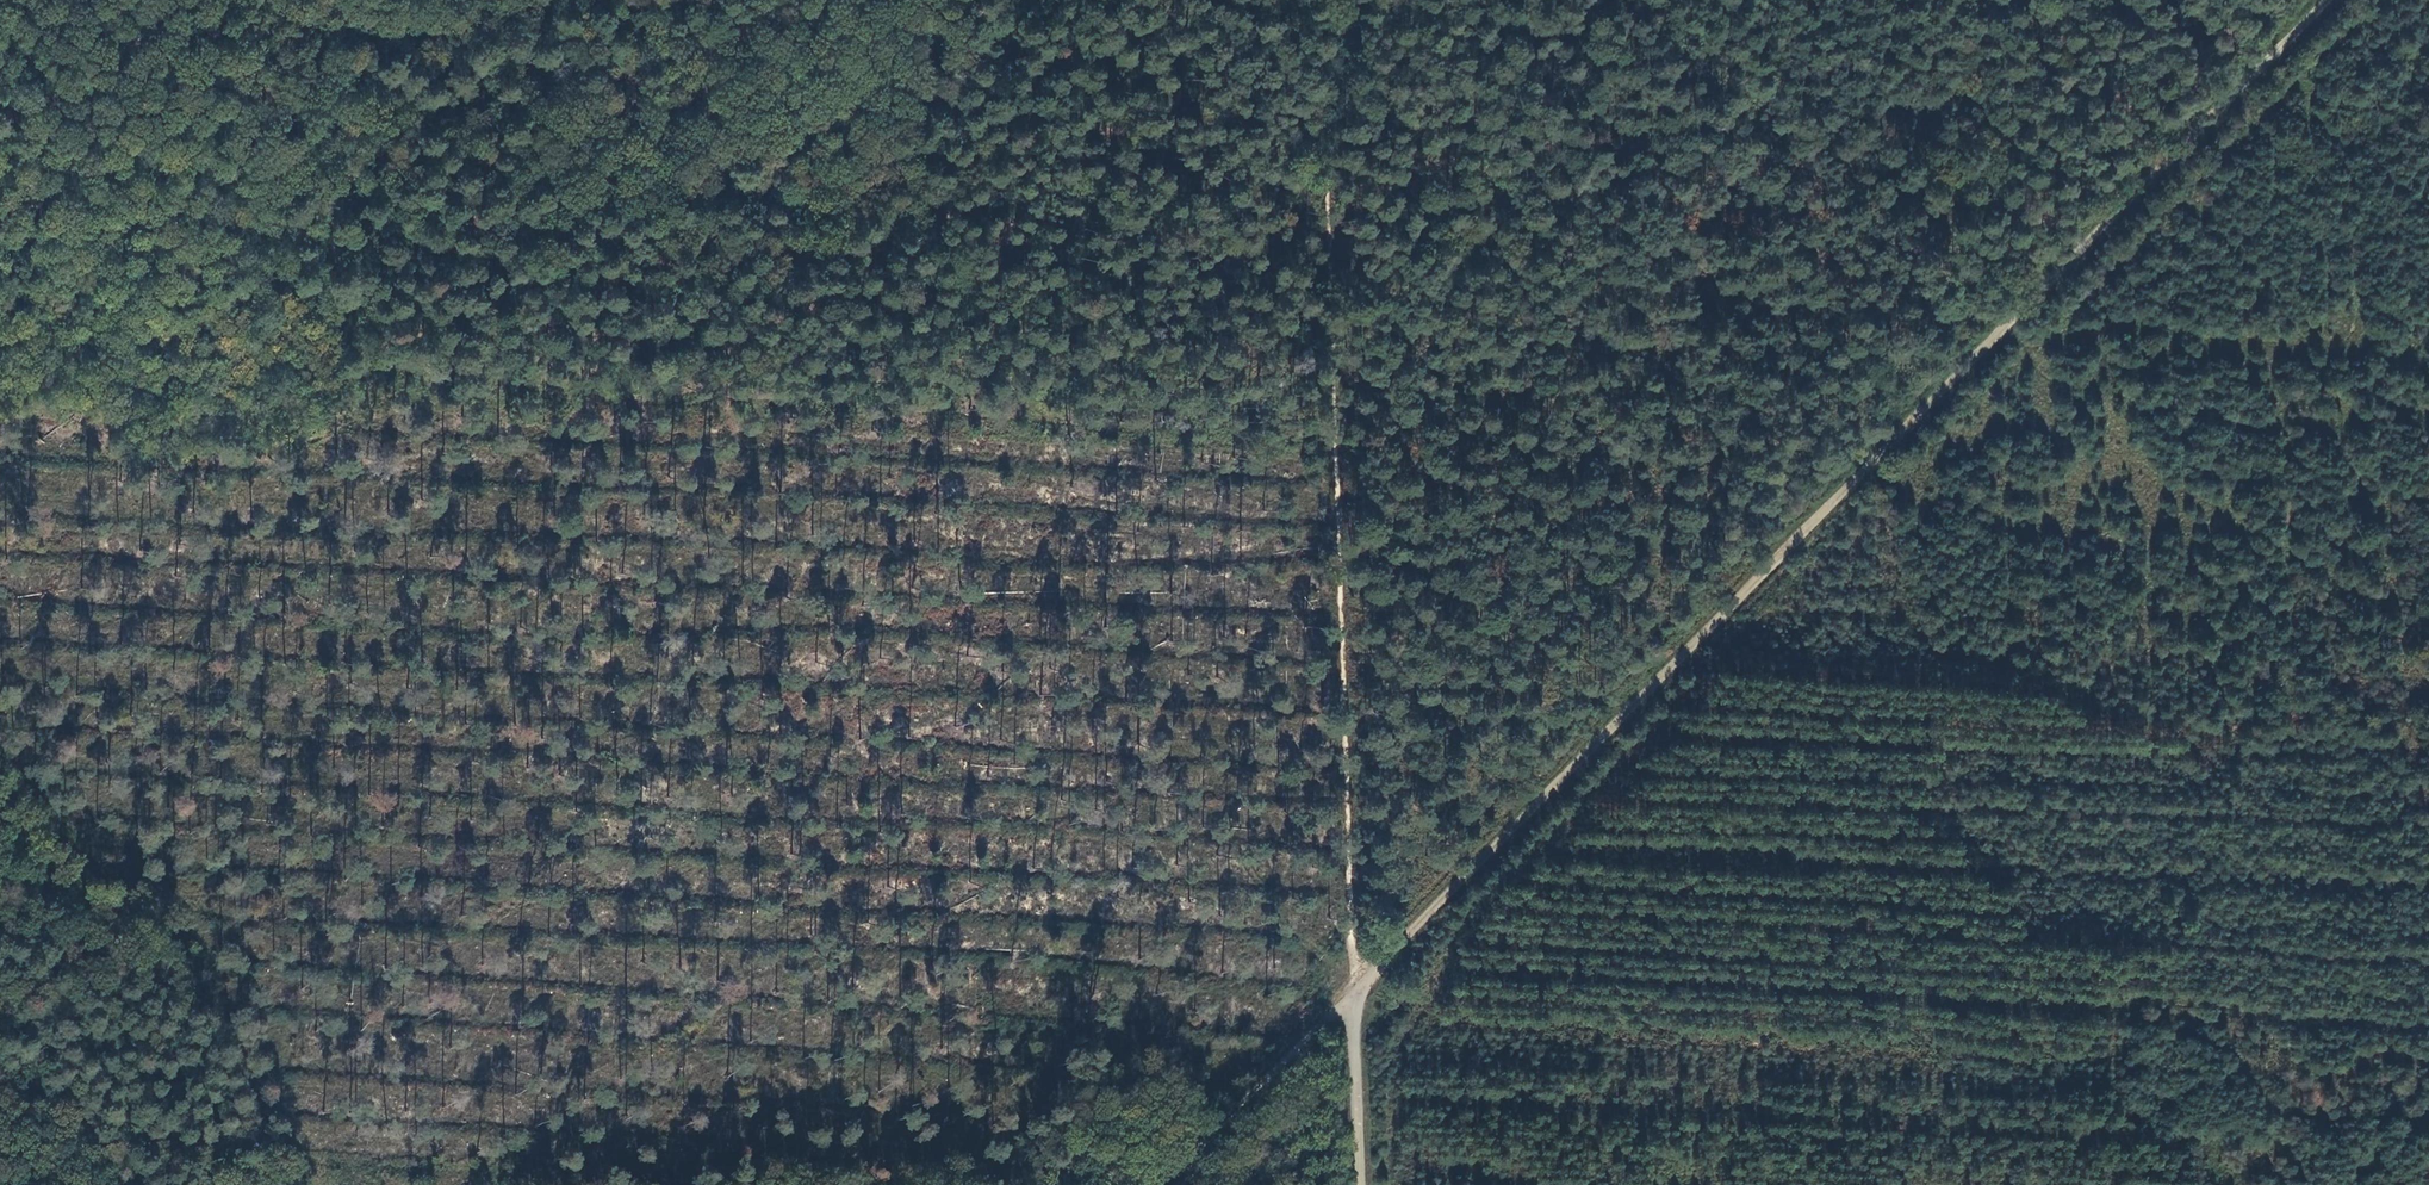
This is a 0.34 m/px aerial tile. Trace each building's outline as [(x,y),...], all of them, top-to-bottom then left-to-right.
[(1178,848),(1177,864),(1185,864),(1187,848),(1178,848)]
